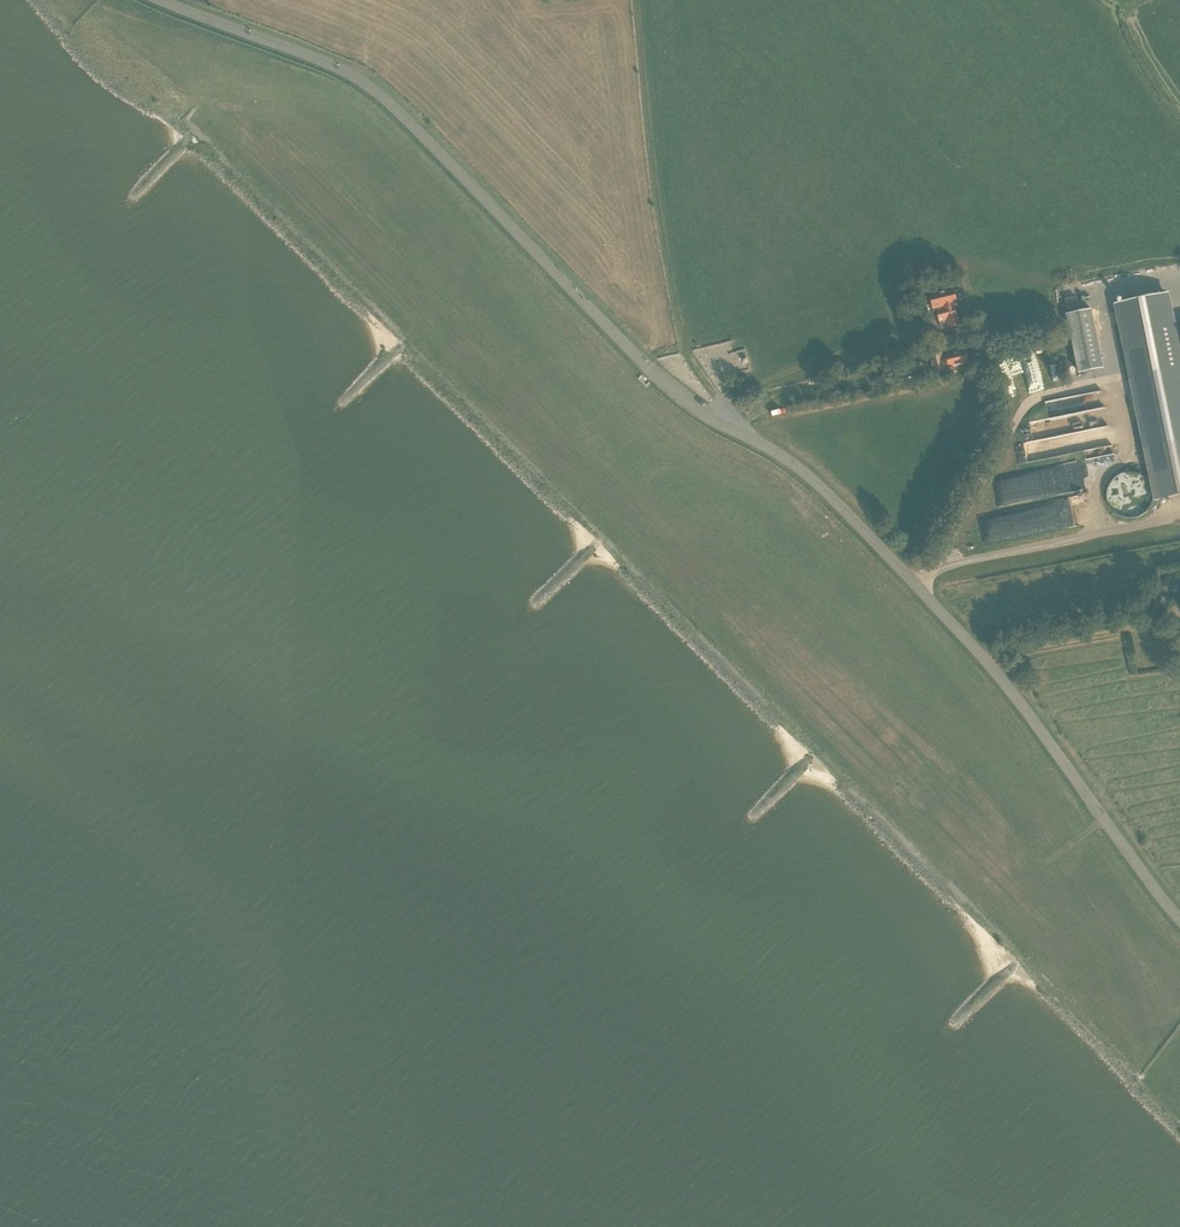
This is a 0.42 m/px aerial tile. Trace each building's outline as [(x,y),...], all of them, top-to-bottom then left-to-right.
[(958,304),(954,288),(929,294),(934,312),(937,311),(940,323),(945,321),(947,329),(961,325),(956,307),(955,307),(955,305),(958,304)] [(1156,499),(1179,494),(1179,328),(1175,329),(1168,297),(1118,307),(1156,499)] [(1092,309),(1066,314),(1078,373),(1104,368),(1092,309)] [(938,345),(935,331),(927,333),(932,353),(943,350),(941,344),(938,345)] [(957,333),(946,336),(948,345),(959,342),(957,333)] [(943,351),(927,354),(930,372),(946,369),(946,368),(949,367),(950,373),(964,370),(963,364),(968,363),(966,350),(943,355),(943,351)] [(733,357),(734,372),(744,371),(742,356),(733,357)] [(928,366),(926,358),(912,361),(914,369),(928,366)] [(1091,425),(1103,426),(1104,416),(1092,415),(1091,425)] [(1105,429),(1093,433),(1098,449),(1110,445),(1105,429)]
